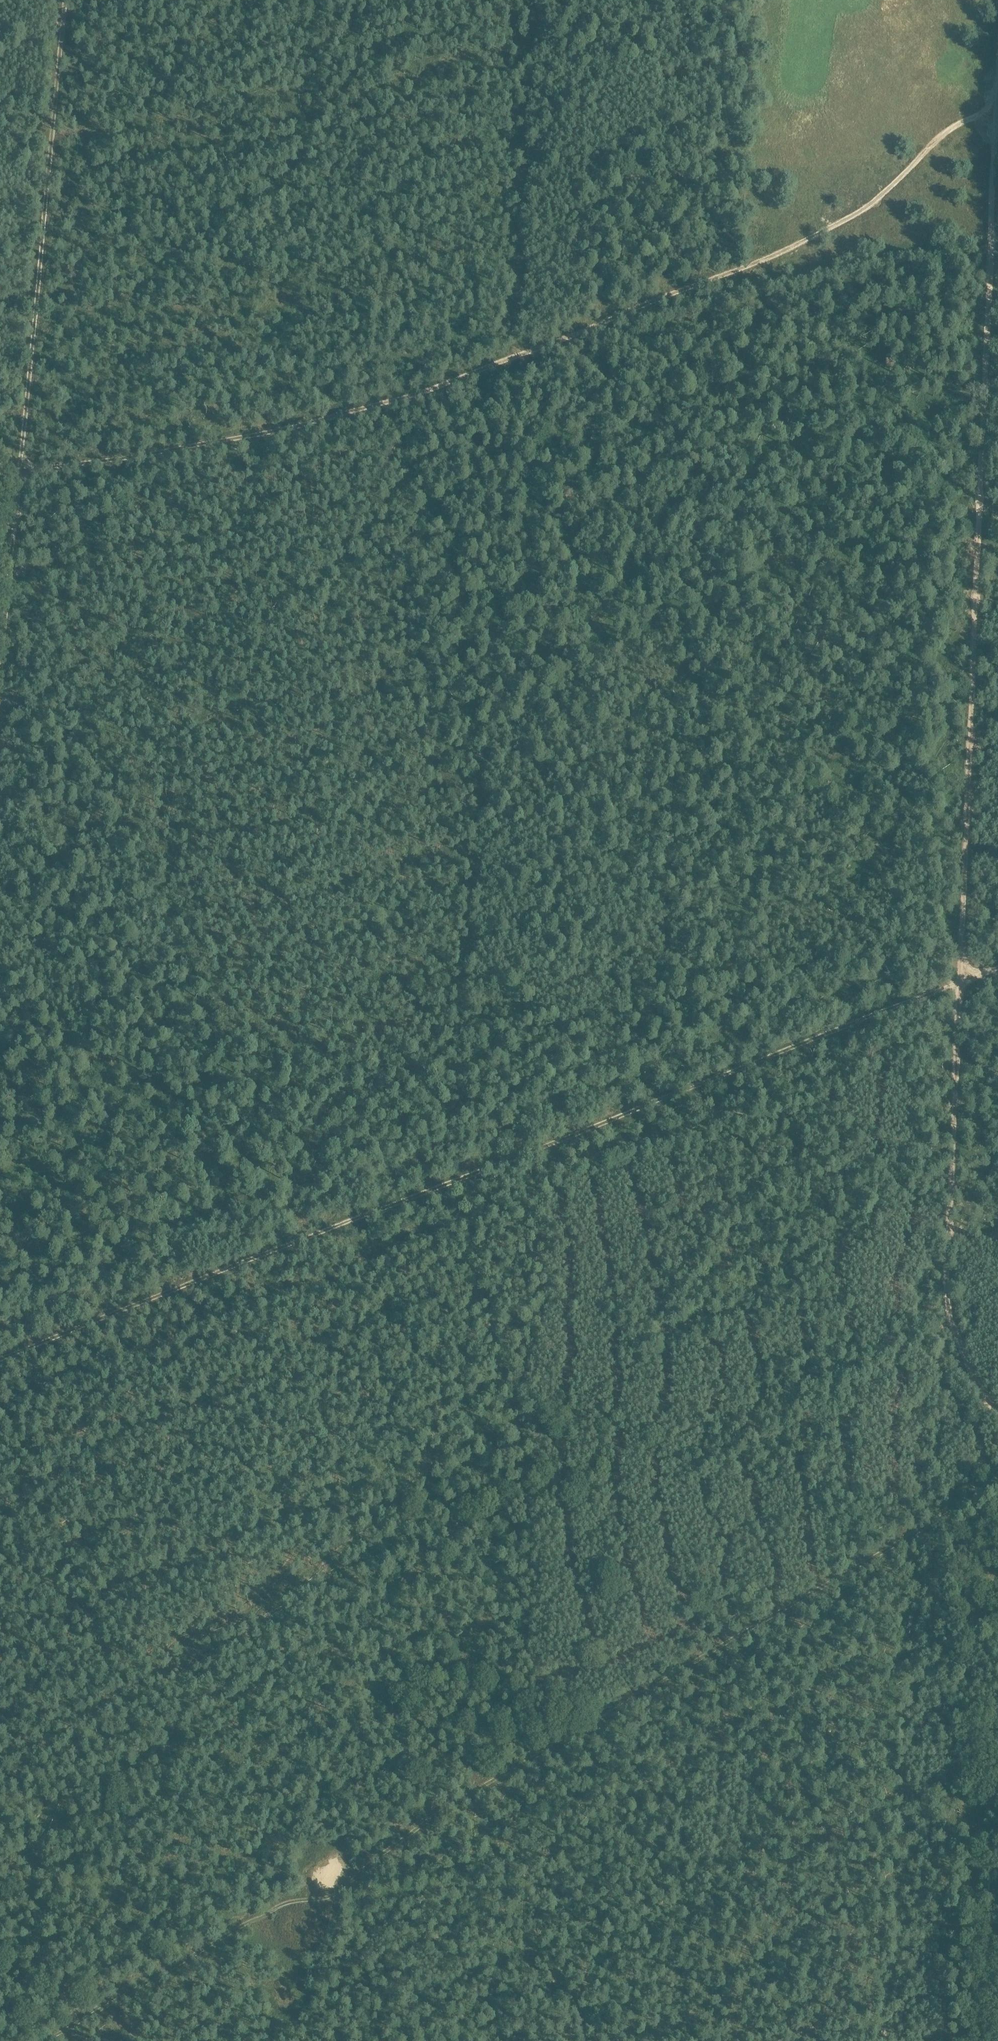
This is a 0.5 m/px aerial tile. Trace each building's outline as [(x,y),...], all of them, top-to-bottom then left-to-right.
[(787,261),(803,256),(801,251),(786,255),(787,261)]
